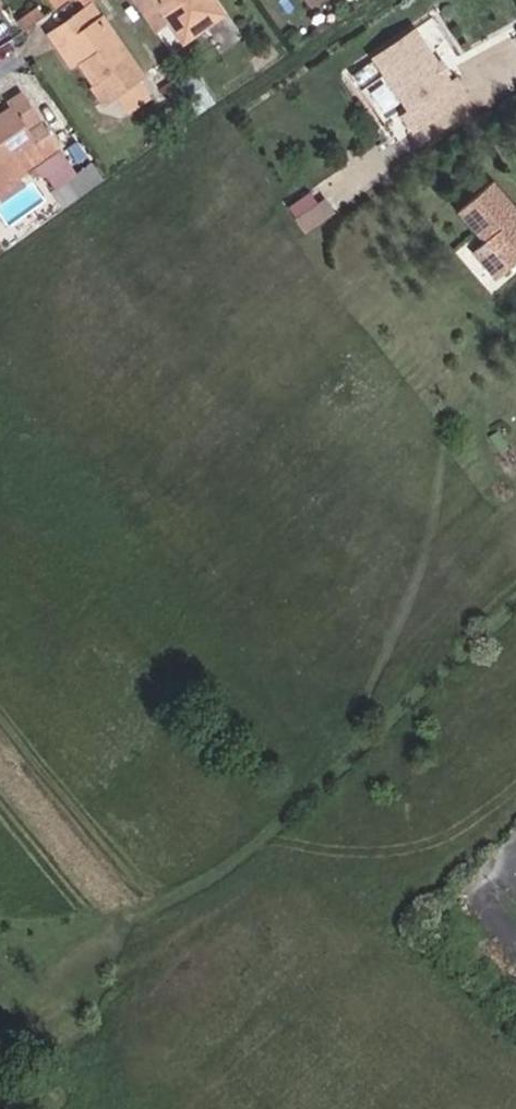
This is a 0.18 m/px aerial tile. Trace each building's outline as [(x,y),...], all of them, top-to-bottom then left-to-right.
[(67,1),(66,0),(44,0),(52,12),(67,1)] [(221,16),(210,0),(133,0),(153,30),(167,22),(181,44),(221,16)] [(135,81),(141,76),(91,4),(46,36),(68,66),(76,61),(93,86),(90,87),(101,105),(114,96),(127,113),(146,98),(135,81)] [(37,8),(16,22),(23,32),(43,18),(37,8)] [(455,87),(450,91),(444,83),(442,80),(439,83),(435,78),(435,72),(411,37),(371,66),(408,118),(401,123),(411,138),(464,100),(455,87)] [(444,83),(447,80),(439,69),(435,72),(435,78),(439,83),(442,80),(444,83)] [(15,192),(9,184),(59,150),(20,92),(5,102),(8,106),(0,112),(0,202),(15,192)] [(49,193),(59,206),(99,178),(89,164),(49,193)] [(492,182),(457,211),(482,242),(505,270),(515,261),(515,213),(492,182)] [(332,219),(312,191),(283,211),(303,240),(332,219)] [(492,281),(505,270),(482,242),(469,253),(492,281)]
